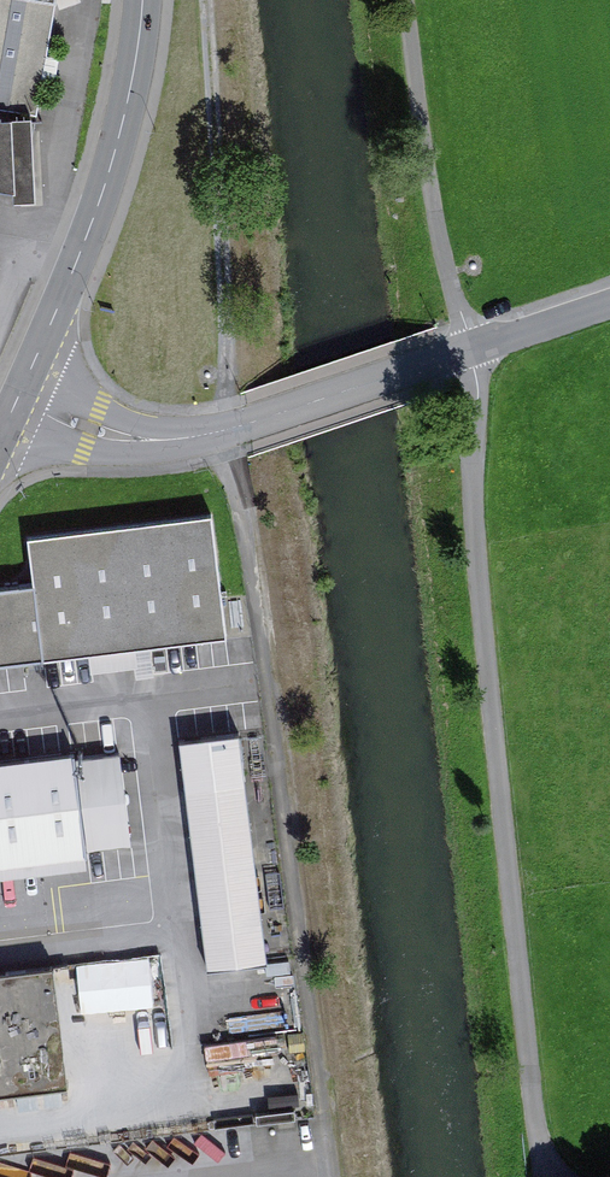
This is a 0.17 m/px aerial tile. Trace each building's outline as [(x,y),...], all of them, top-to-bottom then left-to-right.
[(45,196),(39,117),(60,0),(0,0),(0,199),(45,196)] [(0,587),(0,604),(7,659),(235,630),(220,510),(36,534),(42,582),(0,587)] [(93,651),(94,666),(130,664),(129,649),(93,651)] [(244,733),(187,741),(216,962),(274,954),(244,733)] [(93,866),(92,852),(91,848),(133,843),(123,755),(82,760),(82,754),(0,764),(0,878),(93,866)] [(73,1082),(61,965),(0,971),(0,1089),(73,1082)]
